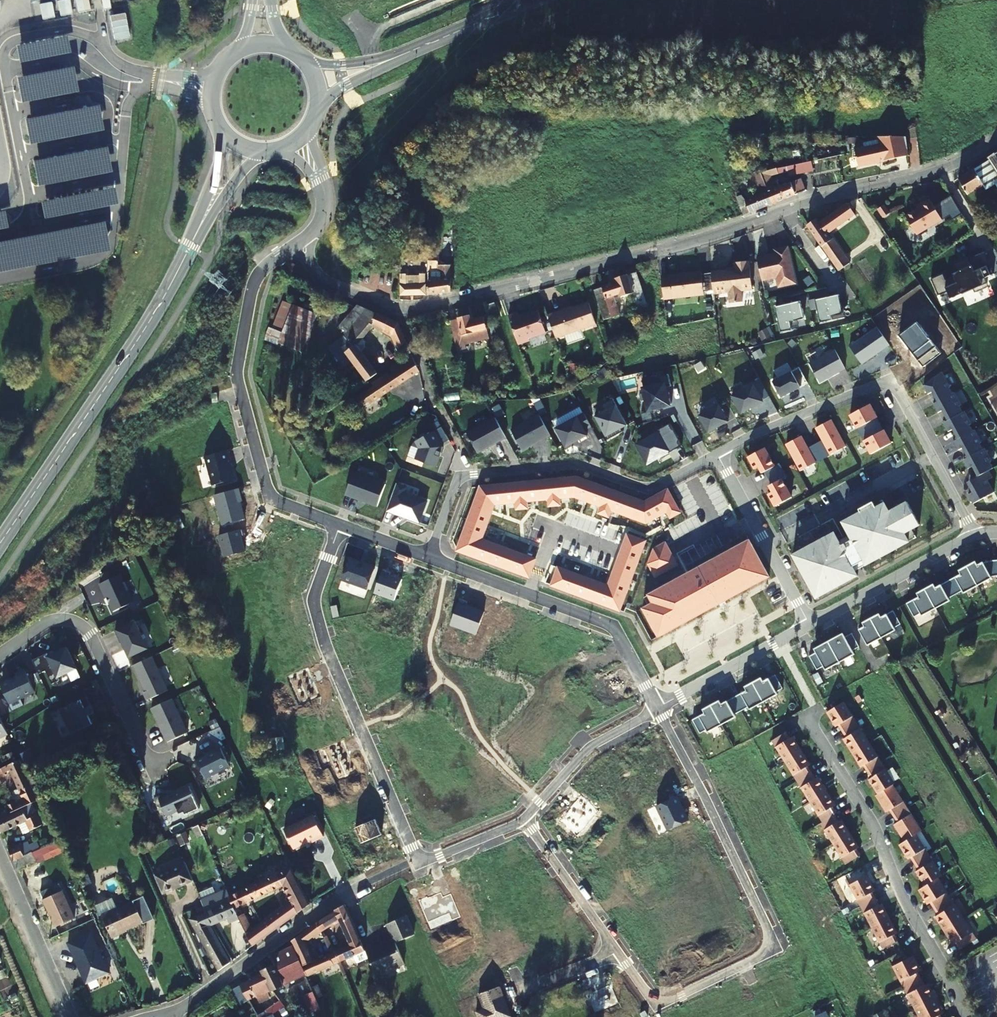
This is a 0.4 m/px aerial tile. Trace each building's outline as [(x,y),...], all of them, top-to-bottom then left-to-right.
[(907,153),(906,134),(878,134),(879,142),(864,145),(864,144),(854,146),(858,163),(907,153)] [(988,159),(996,174),(996,153),(988,159)] [(996,191),(996,174),(988,159),(980,163),(981,165),(958,179),(968,195),(976,190),(979,194),(992,186),(995,192),(996,191)] [(761,173),(772,203),(806,190),(801,178),(779,186),(777,180),(773,182),(771,175),(788,171),(788,174),(813,170),(812,160),(778,166),(761,173)] [(772,203),(761,173),(753,176),(760,193),(745,200),(741,194),(736,196),(743,214),(772,203)] [(855,215),(846,204),(819,223),(816,220),(807,227),(838,271),(849,264),(832,240),(831,241),(827,235),(855,215)] [(919,240),(944,225),(932,205),(922,210),(923,212),(908,221),(919,240)] [(776,255),(757,259),(762,281),(777,277),(779,287),(795,283),(787,248),(775,250),(776,255)] [(943,275),(931,280),(938,297),(947,293),(950,300),(974,290),(975,292),(987,287),(984,279),(993,275),(984,253),(968,260),(971,266),(958,272),(959,274),(945,281),(943,275)] [(438,270),(438,260),(429,260),(429,271),(438,270)] [(711,272),(714,294),(728,292),(730,303),(742,302),(741,291),(752,290),(749,261),(734,263),(734,269),(711,272)] [(450,289),(451,264),(442,265),(441,280),(428,281),(428,285),(436,285),(436,293),(450,291),(450,289)] [(407,275),(407,273),(400,274),(400,295),(426,294),(426,274),(407,275)] [(647,306),(636,273),(615,280),(616,284),(594,291),(604,320),(619,315),(613,298),(631,292),(637,309),(647,306)] [(664,298),(664,301),(704,296),(702,273),(683,275),(683,276),(682,277),(679,278),(677,276),(661,278),(663,287),(664,298)] [(436,293),(436,285),(428,285),(427,294),(436,293)] [(839,295),(815,300),(820,323),(843,317),(839,295)] [(804,319),(800,301),(775,307),(781,332),(795,329),(794,321),(804,319)] [(293,306),(283,302),(272,329),(270,328),(266,339),(278,343),(293,306)] [(499,318),(494,304),(486,306),(491,320),(499,318)] [(594,326),(587,304),(561,313),(560,311),(546,316),(554,339),(594,326)] [(317,315),(293,306),(278,343),(302,353),(304,348),(317,315)] [(380,315),(358,307),(339,330),(346,335),(344,338),(330,349),(329,349),(343,367),(352,361),(366,382),(377,373),(361,351),(364,349),(365,342),(362,340),(374,327),(380,315)] [(518,315),(509,318),(518,345),(529,342),(528,339),(545,334),(538,313),(519,319),(518,315)] [(389,319),(380,315),(374,327),(383,331),(389,319)] [(489,340),(485,319),(471,322),(470,317),(450,322),(457,347),(457,351),(466,349),(465,345),(489,340)] [(398,324),(389,319),(383,331),(393,336),(399,350),(404,358),(412,353),(398,324)] [(889,345),(877,327),(849,347),(862,364),(889,345)] [(819,382),(827,378),(826,377),(830,375),(831,376),(845,369),(835,350),(809,363),(819,382)] [(365,405),(419,372),(413,356),(391,369),(394,374),(390,376),(388,373),(374,381),(376,385),(359,395),(365,405)] [(791,371),(772,382),(781,398),(800,388),(791,371)] [(949,388),(941,373),(923,387),(927,395),(932,392),(937,402),(951,395),(948,389),(949,388)] [(668,375),(642,381),(648,410),(671,404),(669,392),(666,393),(665,388),(671,386),(668,375)] [(732,396),(741,413),(748,410),(747,409),(762,401),(753,384),(732,396)] [(962,405),(955,393),(951,395),(937,402),(933,404),(938,413),(942,411),(947,421),(963,413),(960,406),(962,405)] [(604,412),(595,417),(607,440),(622,432),(620,429),(627,425),(612,399),(601,405),(604,412)] [(876,418),(877,417),(869,404),(849,414),(871,454),(891,443),(884,430),(883,430),(876,418)] [(708,432),(720,425),(720,426),(728,422),(719,405),(699,416),(708,432)] [(972,425),(965,412),(963,413),(947,421),(943,423),(948,432),(952,430),(957,439),(973,432),(970,426),(972,425)] [(584,430),(591,426),(583,413),(555,429),(565,447),(587,436),(584,430)] [(550,435),(538,415),(511,430),(522,451),(550,435)] [(466,433),(477,453),(506,438),(495,418),(466,433)] [(800,436),(786,444),(800,471),(845,446),(830,419),(815,427),(822,439),(807,448),(800,436)] [(682,446),(670,424),(658,430),(659,432),(637,445),(647,463),(661,456),(660,455),(663,453),(664,454),(672,449),(673,451),(682,446)] [(982,443),(975,431),(973,432),(957,439),(953,442),(958,450),(962,448),(968,458),(983,450),(980,444),(982,443)] [(435,432),(416,443),(419,450),(415,461),(436,469),(443,449),(435,432)] [(774,466),(764,448),(747,457),(755,471),(762,468),(775,492),(769,496),(776,508),(792,499),(781,479),(786,477),(779,463),(774,466)] [(991,462),(985,449),(983,450),(968,458),(963,460),(968,469),(972,466),(978,477),(989,471),(993,469),(990,463),(991,462)] [(989,471),(978,477),(967,482),(972,492),(968,495),(973,504),(993,492),(987,481),(992,478),(989,471)] [(385,485),(353,473),(344,495),(377,508),(385,485)] [(529,577),(536,559),(482,539),(495,504),(516,502),(517,509),(527,508),(527,501),(549,499),(549,506),(560,505),(559,498),(574,496),(601,506),(599,513),(609,517),(611,510),(646,523),(667,511),(671,517),(680,512),(668,490),(645,502),(576,477),(481,487),(457,550),(529,577)] [(396,483),(386,510),(419,523),(426,501),(405,493),(407,487),(396,483)] [(883,500),(875,504),(878,510),(886,506),(883,500)] [(797,563),(811,590),(820,585),(825,593),(838,586),(835,582),(843,578),(845,582),(858,575),(855,571),(853,566),(864,560),(866,564),(880,557),(876,548),(891,540),(895,549),(909,541),(905,533),(912,529),(920,524),(907,502),(889,511),(886,506),(878,510),(875,504),(873,502),(859,509),(861,512),(850,518),(852,523),(845,527),(847,530),(850,535),(839,541),(836,536),(834,532),(823,539),(825,543),(817,547),(815,543),(801,550),(806,558),(797,563)] [(843,522),(845,527),(852,523),(850,518),(843,522)] [(917,537),(912,529),(905,533),(909,541),(917,537)] [(850,535),(847,530),(836,536),(839,541),(850,535)] [(620,610),(645,541),(628,535),(609,586),(552,565),(545,583),(620,610)] [(825,543),(823,539),(815,543),(817,547),(825,543)] [(876,548),(880,557),(895,549),(891,540),(876,548)] [(653,550),(648,563),(655,576),(677,565),(665,543),(653,550)] [(647,617),(634,625),(639,634),(657,624),(663,634),(744,590),(768,577),(751,545),(741,550),(737,545),(711,560),(713,563),(688,578),(686,574),(649,595),(653,603),(642,609),(647,617)] [(806,558),(801,550),(792,555),(797,563),(806,558)] [(853,566),(855,571),(866,564),(864,560),(853,566)] [(975,561),(966,566),(977,586),(991,578),(992,561),(983,563),(983,562),(977,565),(975,561)] [(977,586),(966,566),(958,570),(960,574),(955,577),(963,593),(977,586)] [(123,582),(119,575),(98,584),(105,598),(106,598),(112,612),(132,603),(124,583),(123,582)] [(838,586),(845,582),(843,578),(835,582),(838,586)] [(933,584),(924,589),(935,609),(949,601),(941,585),(935,588),(933,584)] [(820,585),(811,590),(816,598),(825,593),(820,585)] [(935,609),(924,589),(916,593),(918,597),(913,600),(921,616),(935,609)] [(879,614),(871,618),(882,638),(895,630),(886,614),(881,617),(879,614)] [(882,638),(871,618),(862,623),(864,626),(858,630),(867,645),(882,638)] [(135,622),(114,631),(119,643),(121,643),(128,657),(147,648),(135,622)] [(837,637),(828,641),(839,662),(854,654),(844,637),(839,640),(837,637)] [(839,662),(828,641),(820,646),(822,650),(816,653),(825,670),(839,662)] [(32,660),(39,674),(46,671),(52,684),(60,681),(58,677),(77,669),(67,648),(60,651),(60,652),(56,654),(55,653),(51,655),(50,652),(32,660)] [(151,657),(133,665),(145,692),(143,693),(146,700),(167,691),(151,657)] [(35,692),(25,670),(17,674),(18,676),(3,683),(1,686),(10,704),(35,692)] [(759,673),(750,678),(766,708),(780,700),(777,694),(783,691),(775,675),(768,678),(766,675),(761,677),(759,673)] [(734,698),(742,714),(750,710),(752,715),(766,708),(750,678),(741,682),(744,687),(740,689),(742,693),(734,698)] [(742,714),(734,698),(725,702),(723,698),(719,700),(717,696),(708,701),(724,730),(724,731),(739,723),(736,717),(742,714)] [(87,697),(59,710),(70,734),(93,724),(89,715),(90,715),(87,708),(91,706),(87,697)] [(21,698),(10,704),(13,710),(24,705),(21,698)] [(171,699),(151,708),(166,742),(187,733),(171,699)] [(693,721),(702,736),(708,733),(710,737),(724,730),(708,701),(700,706),(702,710),(699,712),(701,716),(693,721)] [(894,783),(842,703),(827,712),(825,713),(834,727),(838,725),(846,737),(842,739),(860,768),(863,766),(871,777),(868,779),(877,794),(875,795),(885,812),(889,811),(896,822),(893,824),(904,841),(898,844),(908,859),(911,857),(918,869),(915,871),(924,886),(919,889),(928,904),(931,902),(938,914),(936,916),(953,944),(956,942),(960,948),(977,938),(938,877),(942,875),(916,833),(921,830),(892,785),(894,783)] [(8,734),(0,716),(0,738),(8,734)] [(789,738),(785,731),(783,733),(771,741),(784,762),(796,782),(809,802),(822,822),(820,823),(833,844),(846,864),(857,856),(860,854),(856,848),(859,846),(850,833),(841,818),(838,820),(834,814),(837,812),(833,807),(835,805),(827,791),(818,777),(816,779),(811,772),(807,766),(810,765),(801,751),(792,736),(789,738)] [(229,766),(219,747),(204,755),(203,753),(194,758),(204,778),(229,766)] [(30,805),(34,803),(31,797),(36,795),(23,765),(21,760),(0,770),(0,778),(7,775),(6,774),(12,771),(25,800),(22,802),(24,808),(30,805)] [(198,808),(188,787),(167,796),(166,793),(154,799),(161,814),(165,813),(165,814),(177,809),(180,816),(198,808)] [(30,805),(24,808),(0,819),(0,829),(2,833),(20,825),(24,834),(42,826),(37,815),(36,816),(30,805)] [(323,838),(313,817),(284,831),(293,850),(309,843),(310,845),(323,838)] [(10,850),(15,861),(32,853),(42,849),(39,842),(31,845),(29,842),(10,850)] [(32,853),(15,861),(18,868),(35,860),(32,853)] [(509,862),(511,879),(522,878),(520,861),(509,862)] [(164,871),(173,889),(193,881),(185,862),(164,871)] [(292,869),(230,897),(240,918),(252,945),(253,947),(290,919),(282,908),(253,929),(242,907),(284,886),(291,902),(290,903),(299,913),(310,904),(292,869)] [(173,889),(164,871),(155,875),(163,893),(173,889)] [(875,890),(867,875),(850,885),(861,906),(872,928),(883,949),(898,941),(894,934),(897,933),(890,918),(882,903),(879,904),(876,898),(872,892),(875,890)] [(75,918),(60,886),(55,888),(58,894),(44,901),(56,927),(75,918)] [(850,887),(844,888),(847,900),(853,899),(850,887)] [(240,918),(230,897),(227,890),(202,901),(207,912),(198,916),(204,928),(209,925),(228,917),(230,922),(240,918)] [(144,922),(135,903),(115,912),(114,910),(103,915),(113,939),(124,934),(124,931),(144,922)] [(299,913),(290,903),(282,908),(290,919),(299,913)] [(331,953),(336,964),(365,952),(345,905),(338,908),(326,916),(330,926),(339,921),(349,945),(331,953)] [(204,928),(198,916),(190,919),(219,971),(230,963),(209,925),(204,928)] [(330,926),(326,916),(317,922),(322,932),(330,926)] [(389,923),(397,942),(416,935),(408,916),(389,923)] [(336,964),(331,953),(315,960),(308,942),(322,932),(317,922),(293,942),(295,946),(306,975),(307,977),(336,964)] [(406,963),(397,942),(383,947),(382,945),(365,952),(375,976),(406,963)] [(262,972),(263,975),(271,991),(306,975),(295,946),(273,956),(271,957),(274,966),(262,972)] [(73,990),(85,985),(72,950),(58,955),(73,990)] [(914,955),(907,959),(893,966),(904,988),(915,1009),(919,1016),(941,1016),(940,1014),(943,1013),(935,998),(928,984),(925,985),(922,979),(919,972),(922,971),(914,955)] [(249,1000),(271,991),(263,975),(241,986),(249,1000)] [(88,984),(85,985),(73,990),(77,998),(91,992),(88,984)] [(240,1005),(249,1000),(241,986),(233,990),(240,1005)] [(322,996),(317,986),(312,988),(317,998),(322,996)] [(261,1004),(253,1007),(258,1016),(267,1016),(261,1004)]
